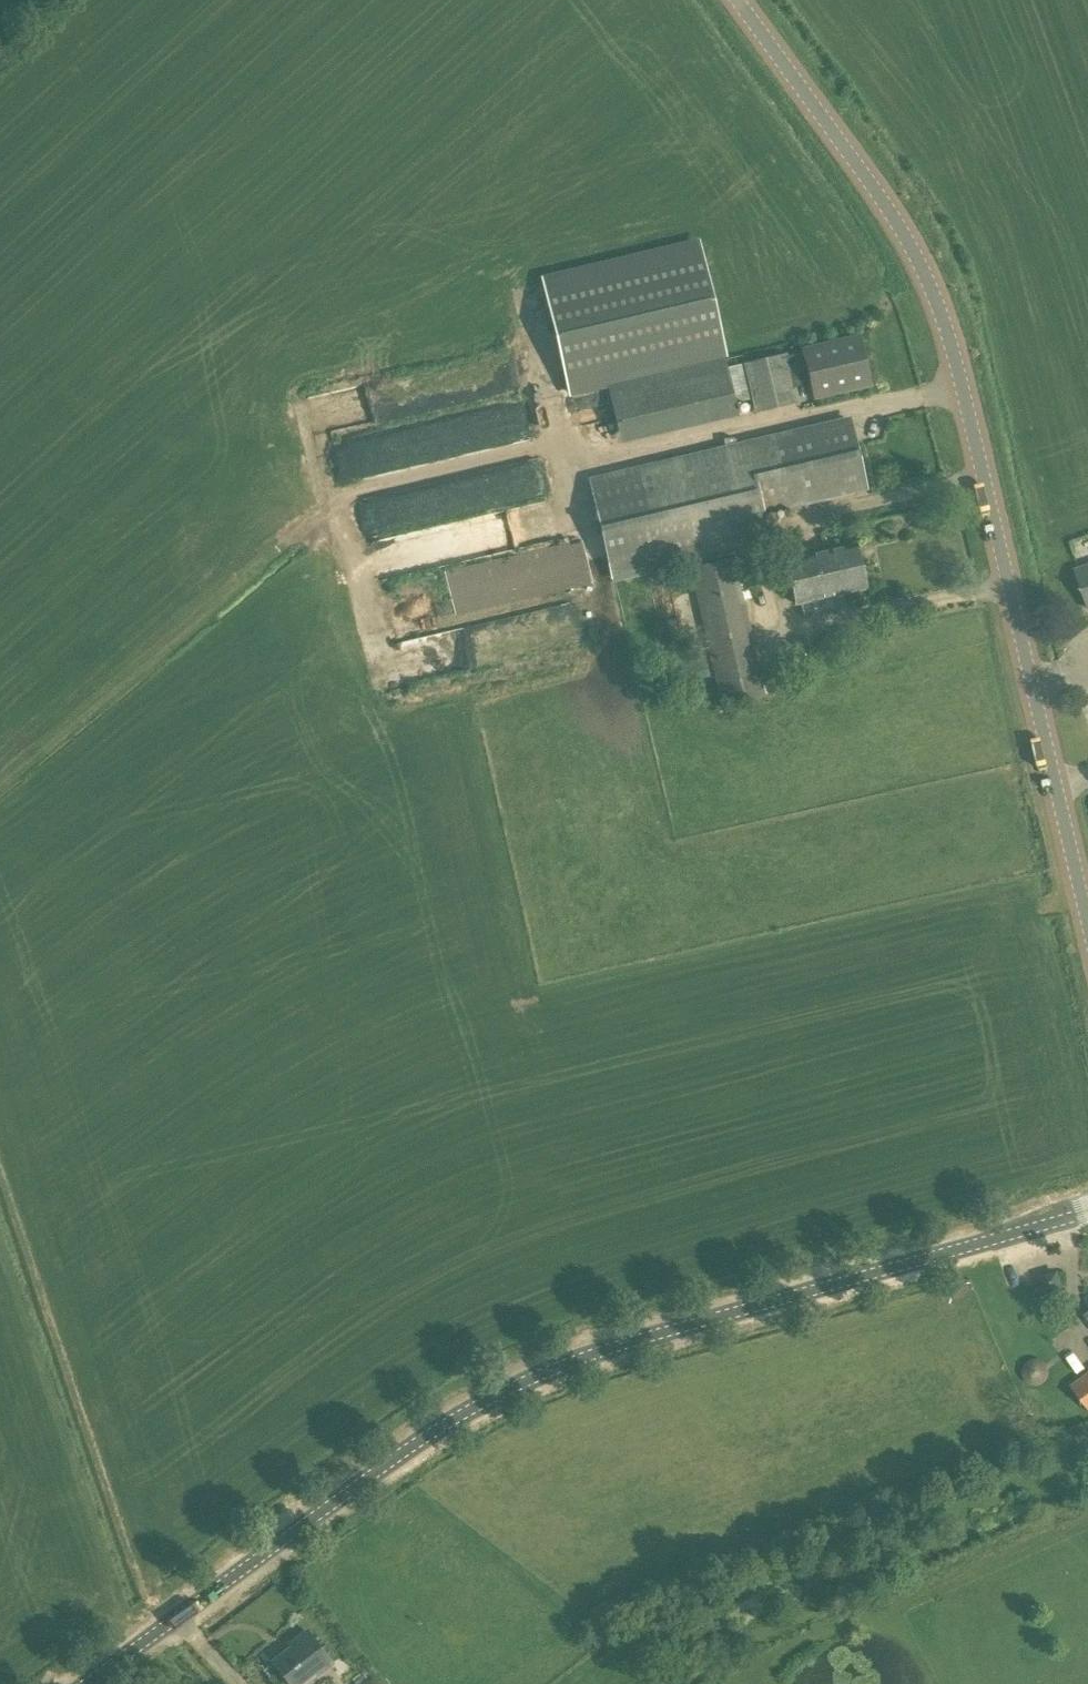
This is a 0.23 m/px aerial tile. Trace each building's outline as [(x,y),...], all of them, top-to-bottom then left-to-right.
[(569,393),(607,385),(724,357),(696,239),(542,275),(569,393)] [(871,385),(860,338),(806,350),(807,352),(787,357),(787,353),(742,363),(754,412),(798,402),(795,387),(811,383),(815,397),(835,393),(871,385)] [(614,581),(768,544),(761,515),(864,489),(847,421),(590,483),(614,581)] [(545,459),(445,476),(452,514),(551,496),(545,459)] [(585,532),(453,564),(465,611),(596,580),(585,532)] [(795,603),(866,586),(856,543),(785,560),(795,603)] [(721,705),(765,694),(740,584),(770,577),(763,546),(732,553),(733,558),(690,568),(721,705)] [(1076,570),(1087,603),(1087,566),(1076,570)] [(543,615),(556,646),(590,632),(577,600),(543,615)] [(678,614),(657,621),(664,640),(684,633),(678,614)] [(670,685),(709,676),(699,634),(680,638),(682,646),(658,652),(665,684),(670,683),(670,685)] [(1045,1293),(1062,1289),(1058,1275),(1042,1279),(1045,1293)] [(1070,1385),(1087,1409),(1087,1372),(1070,1385)] [(330,1662),(306,1631),(294,1640),(296,1643),(273,1660),(291,1683),(296,1683),(319,1666),(321,1669),(330,1662)]
